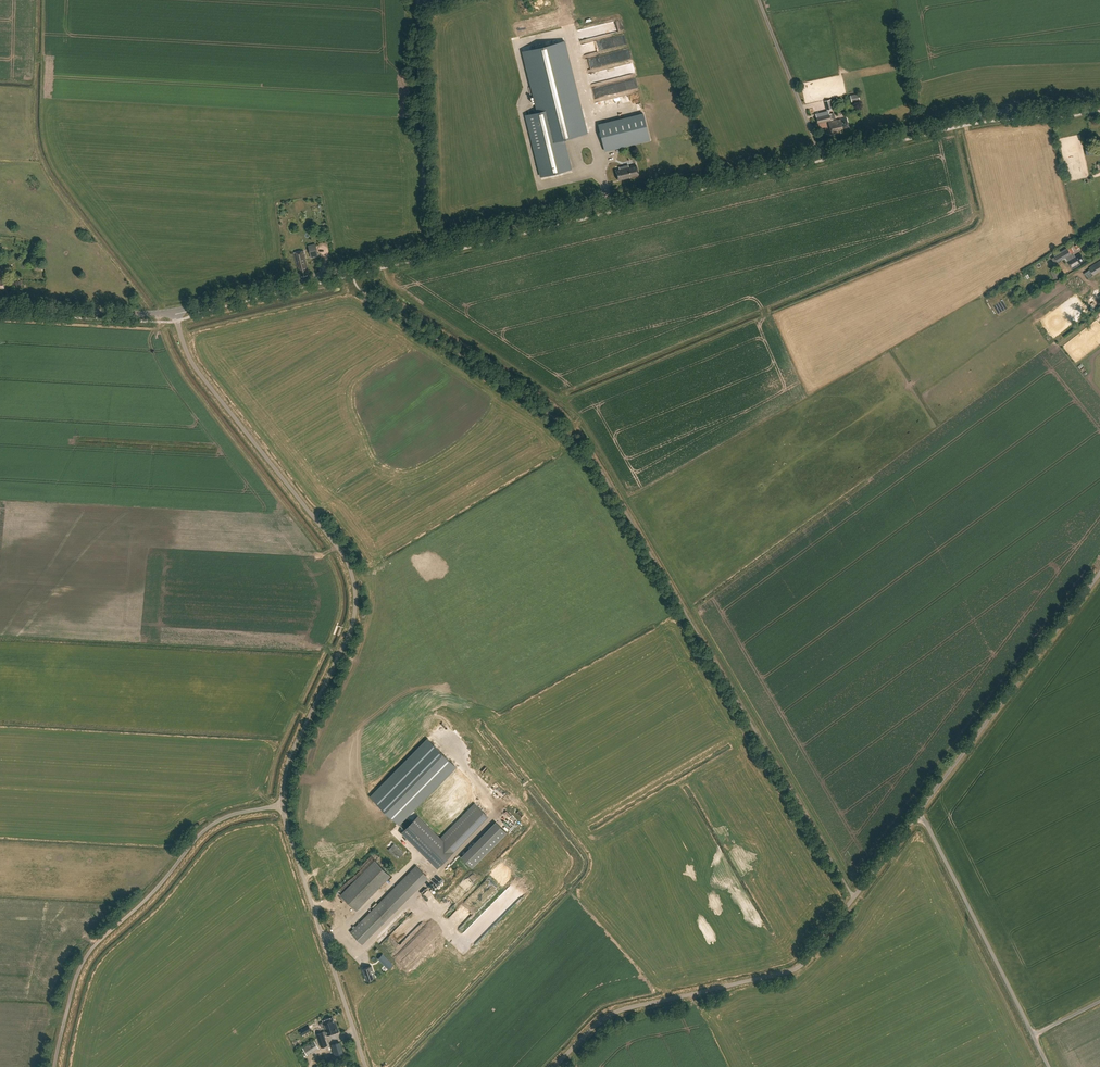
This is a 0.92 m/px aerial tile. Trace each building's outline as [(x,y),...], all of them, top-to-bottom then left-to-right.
[(541,176),(571,169),(564,138),(587,133),(565,41),(523,51),(538,112),(526,115),(541,176)] [(806,84),(806,95),(815,95),(815,88),(820,88),(820,84),(806,84)] [(860,100),(858,93),(850,95),(851,102),(860,100)] [(833,108),(831,99),(824,101),(827,110),(833,108)] [(829,114),(828,110),(815,114),(817,123),(835,118),(834,113),(829,114)] [(650,140),(643,114),(599,124),(605,151),(650,140)] [(848,128),(845,118),(828,122),(830,134),(840,132),(839,130),(848,128)] [(638,174),(636,164),(615,169),(618,181),(629,178),(629,176),(638,174)] [(314,238),(304,241),(305,247),(308,246),(308,245),(316,243),(314,238)] [(318,255),(316,245),(308,247),(311,257),(318,255)] [(1074,253),(1071,248),(1052,260),(1055,264),(1065,258),(1066,259),(1068,261),(1068,262),(1073,270),(1081,266),(1080,265),(1085,262),(1080,254),(1075,257),(1072,254),(1074,253)] [(308,273),(303,252),(294,254),(297,267),(298,267),(300,275),(301,275),(302,277),(307,275),(306,274),(308,273)] [(1089,268),(1093,275),(1099,271),(1099,261),(1089,268)] [(1060,276),(1056,269),(1050,271),(1054,279),(1060,276)] [(428,738),(371,797),(398,824),(456,766),(428,738)] [(441,841),(418,819),(401,835),(436,870),(487,818),(475,806),(441,841)] [(394,844),(388,850),(398,859),(404,853),(394,844)] [(391,876),(374,860),(340,894),(356,910),(391,876)] [(474,886),(480,878),(474,873),(467,881),(474,886)] [(379,891),(383,895),(389,890),(385,886),(379,891)] [(381,900),(350,932),(360,941),(391,909),(381,900)] [(438,913),(447,903),(444,900),(435,911),(438,913)] [(411,913),(382,945),(390,952),(409,932),(410,934),(418,925),(421,922),(411,913)] [(397,960),(413,945),(409,940),(393,956),(397,960)] [(374,977),(371,966),(361,969),(365,980),(374,977)] [(334,1024),(332,1017),(323,1020),(323,1022),(320,1023),(320,1024),(321,1027),(322,1027),(324,1027),(326,1036),(338,1032),(336,1024),(334,1024)] [(319,1048),(315,1041),(302,1048),(307,1055),(319,1048)] [(343,1053),(340,1042),(331,1044),(334,1055),(343,1053)]
